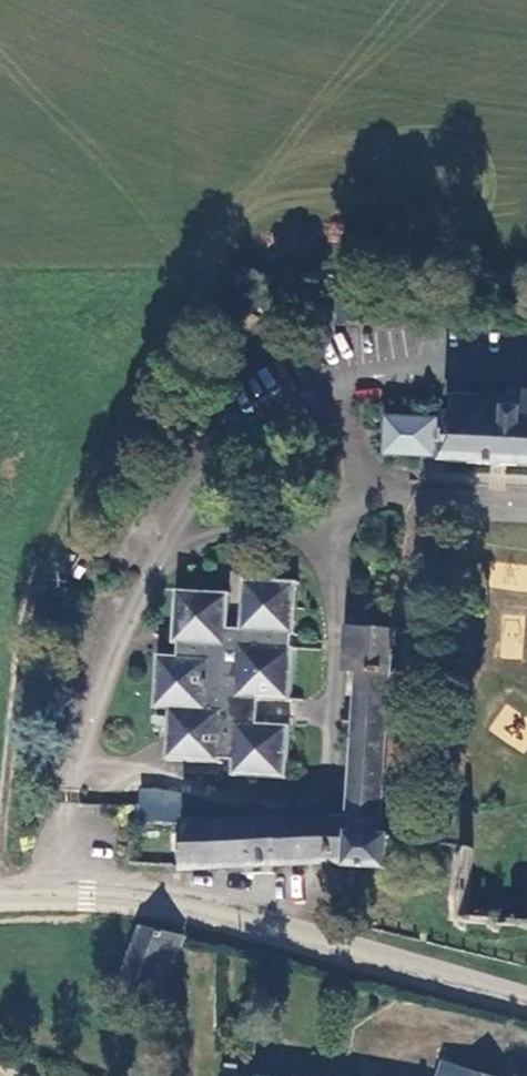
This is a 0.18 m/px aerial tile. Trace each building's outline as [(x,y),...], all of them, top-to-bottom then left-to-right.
[(388,453),(446,458),(446,464),(526,469),(526,394),(515,393),(515,399),(454,394),(453,418),(391,413),(388,453)] [(295,581),(236,578),(235,618),(221,617),(222,592),(171,590),(169,632),(174,632),(174,653),(152,652),(150,703),(167,704),(165,756),(221,758),(222,753),(235,754),(234,775),(287,777),(289,726),(259,725),(260,700),(290,701),(295,581)] [(352,676),(346,821),(183,819),(182,865),(353,867),(353,872),(394,874),(395,841),(388,841),(395,634),(346,632),(344,676),(352,676)] [(183,793),(136,790),(135,808),(135,818),(181,820),(183,793)] [(150,923),(126,970),(167,990),(191,943),(150,923)] [(512,1074),(481,1065),(479,1075),(443,1060),(433,1075),(511,1075),(512,1074)]
